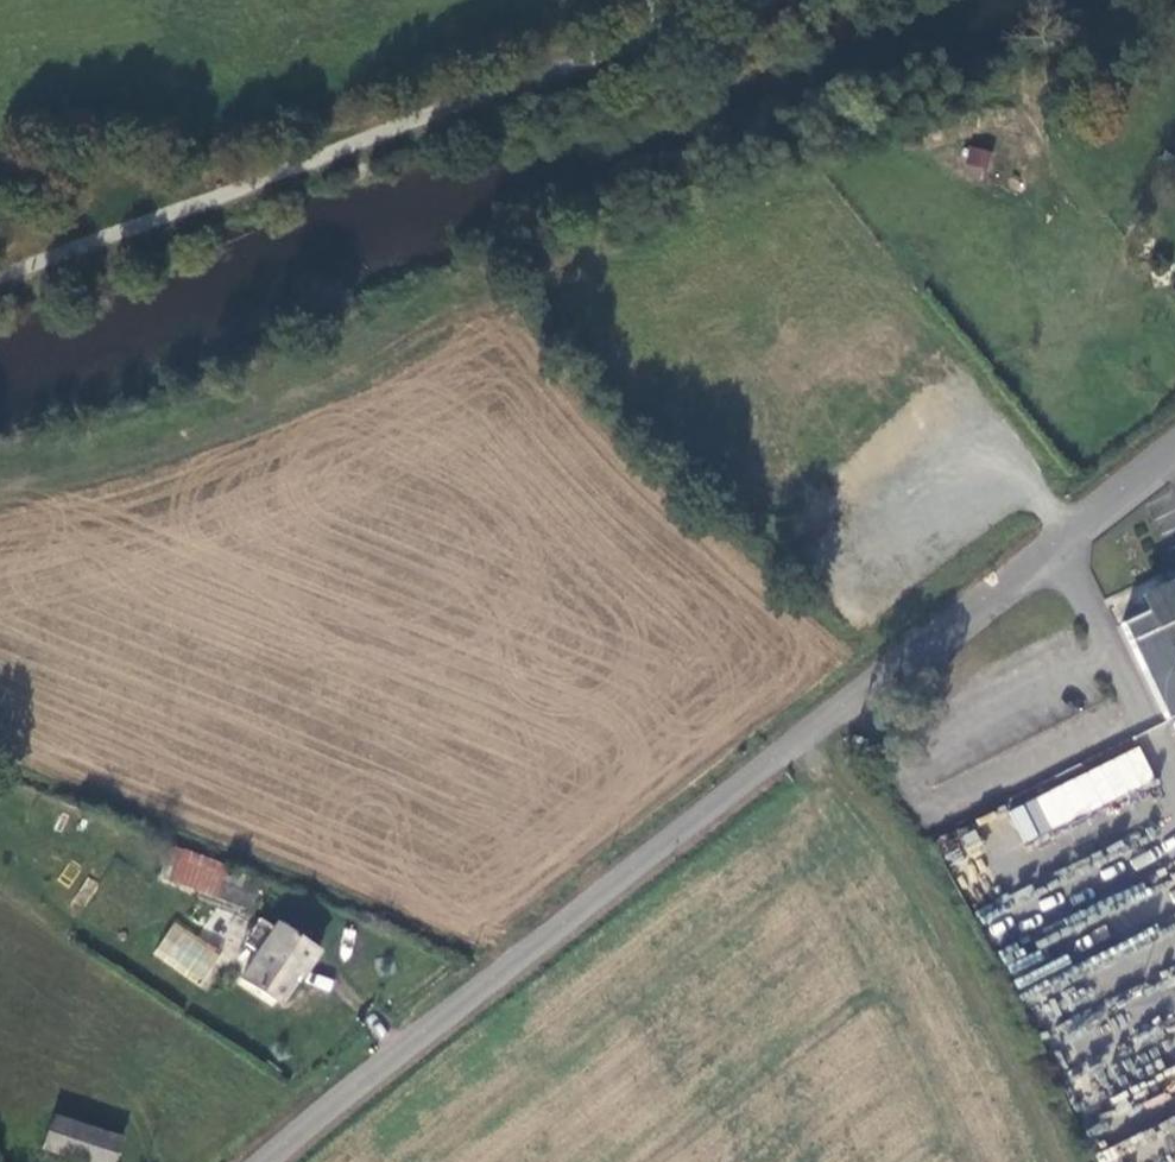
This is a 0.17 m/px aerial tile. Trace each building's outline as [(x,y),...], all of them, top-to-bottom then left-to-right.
[(961,170),(980,178),(991,153),(971,145),(961,170)] [(1119,623),(1124,635),(1164,721),(1174,716),(1174,597),(1161,603),(1156,592),(1141,599),(1147,611),(1119,623)] [(1006,809),(1022,843),(1156,780),(1140,746),(1006,809)] [(232,874),(264,885),(269,869),(178,842),(168,876),(225,893),(232,874)] [(259,903),(264,885),(232,874),(225,893),(259,903)] [(328,943),(285,917),(250,971),(285,993),(306,960),(314,965),(328,943)] [(152,958),(202,985),(222,949),(171,922),(152,958)] [(55,1110),(45,1141),(54,1145),(104,1161),(112,1161),(122,1131),(55,1110)] [(0,1126),(0,1151),(37,1161),(49,1161),(54,1145),(45,1141),(0,1126)]
